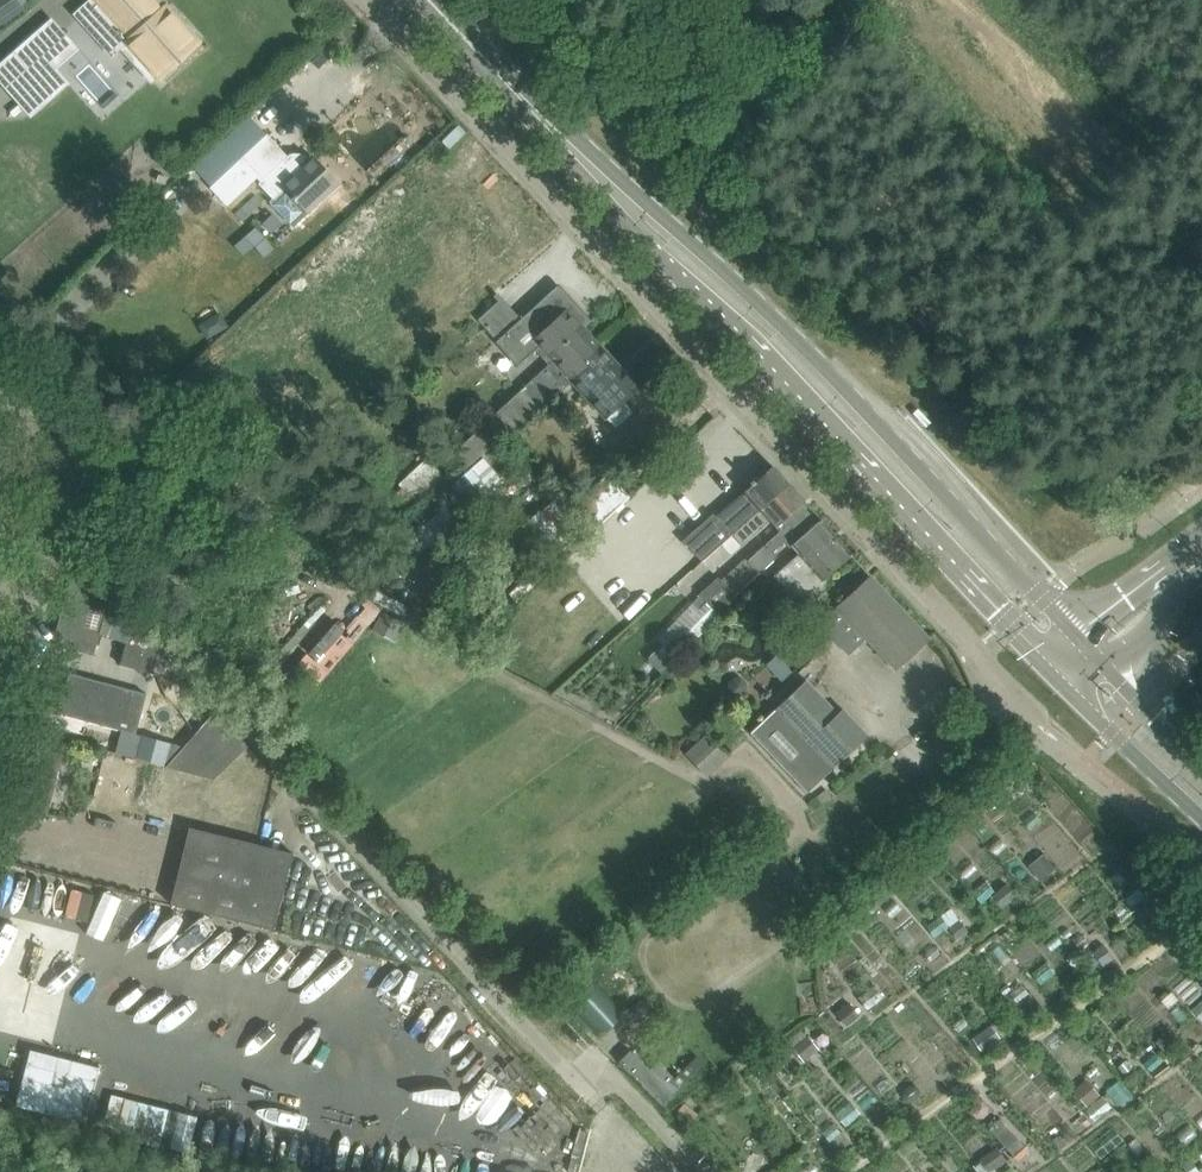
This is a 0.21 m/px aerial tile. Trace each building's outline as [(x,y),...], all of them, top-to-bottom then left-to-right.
[(28,9),(24,3),(29,0),(0,0),(0,29),(28,9)] [(73,13),(99,42),(120,23),(133,38),(146,53),(142,57),(159,76),(161,74),(163,76),(167,76),(178,67),(178,63),(176,61),(197,42),(180,23),(176,27),(167,17),(171,13),(165,7),(163,9),(155,0),(87,0),(73,13)] [(0,65),(0,79),(32,116),(70,83),(57,68),(79,48),(53,19),(0,65)] [(306,159),(295,159),(290,153),(287,156),(266,134),(241,157),(259,175),(256,177),(260,181),(258,183),(272,199),(270,201),(292,226),(338,183),(311,155),(306,159)] [(259,175),(241,157),(209,187),(226,205),(256,177),(259,175)] [(552,365),(452,455),(466,469),(562,385),(564,387),(572,379),(588,365),(585,361),(599,347),(581,327),(589,319),(558,285),(521,319),(501,297),(477,318),(518,362),(535,347),(552,365)] [(217,313),(199,324),(207,338),(225,328),(217,313)] [(588,365),(572,379),(615,425),(631,410),(621,400),(635,387),(599,347),(585,361),(588,365)] [(701,561),(731,533),(739,526),(787,482),(772,465),(715,515),(713,512),(682,539),(701,561)] [(464,476),(479,494),(488,488),(472,469),(464,476)] [(607,473),(572,506),(594,530),(629,497),(607,473)] [(770,520),(779,530),(788,523),(784,518),(804,501),(787,482),(739,526),(731,533),(741,545),(770,520)] [(559,493),(520,528),(524,532),(520,535),(547,564),(577,536),(567,525),(579,515),(559,493)] [(438,498),(391,538),(410,560),(428,544),(431,547),(459,524),(467,533),(475,526),(451,497),(442,503),(438,498)] [(822,580),(851,554),(804,501),(784,518),(788,523),(779,530),(779,531),(746,560),(757,573),(777,556),(772,551),(784,541),(790,547),(792,545),(799,553),(773,576),(796,601),(810,601),(825,586),(822,580)] [(667,503),(658,512),(679,531),(687,522),(667,503)] [(54,636),(55,636),(74,641),(72,647),(94,653),(108,598),(74,561),(54,636)] [(693,602),(657,639),(663,645),(676,657),(718,614),(716,612),(735,596),(733,594),(720,579),(717,576),(699,592),(700,594),(693,602)] [(851,652),(861,643),(866,638),(896,669),(928,638),(870,576),(822,621),(851,652)] [(383,606),(366,597),(361,604),(365,606),(358,615),(359,616),(368,623),(383,606)] [(383,611),(373,629),(397,641),(406,624),(383,611)] [(153,672),(158,650),(131,622),(120,664),(153,672)] [(329,670),(353,642),(346,636),(342,632),(318,661),(327,669),(329,670)] [(776,656),(767,664),(782,681),(791,673),(776,656)] [(147,694),(69,672),(58,713),(136,734),(147,694)] [(803,792),(861,737),(806,679),(748,734),(803,792)] [(212,777),(246,745),(214,710),(182,747),(137,735),(131,756),(212,777)] [(704,773),(723,756),(704,735),(685,752),(704,773)] [(17,776),(14,787),(9,805),(46,815),(62,755),(25,745),(17,776)] [(176,825),(186,786),(97,762),(86,801),(176,825)] [(781,820),(768,828),(774,838),(788,829),(781,820)] [(189,827),(170,903),(224,916),(273,928),(292,853),(189,827)] [(12,904),(84,929),(96,895),(24,869),(12,904)] [(586,973),(561,997),(596,1035),(622,1012),(586,973)] [(30,1049),(16,1105),(85,1123),(99,1067),(30,1049)] [(631,1051),(619,1063),(663,1106),(705,1064),(696,1056),(674,1078),(658,1063),(651,1070),(631,1051)] [(1009,1152),(1020,1141),(1000,1120),(989,1131),(1009,1152)]
